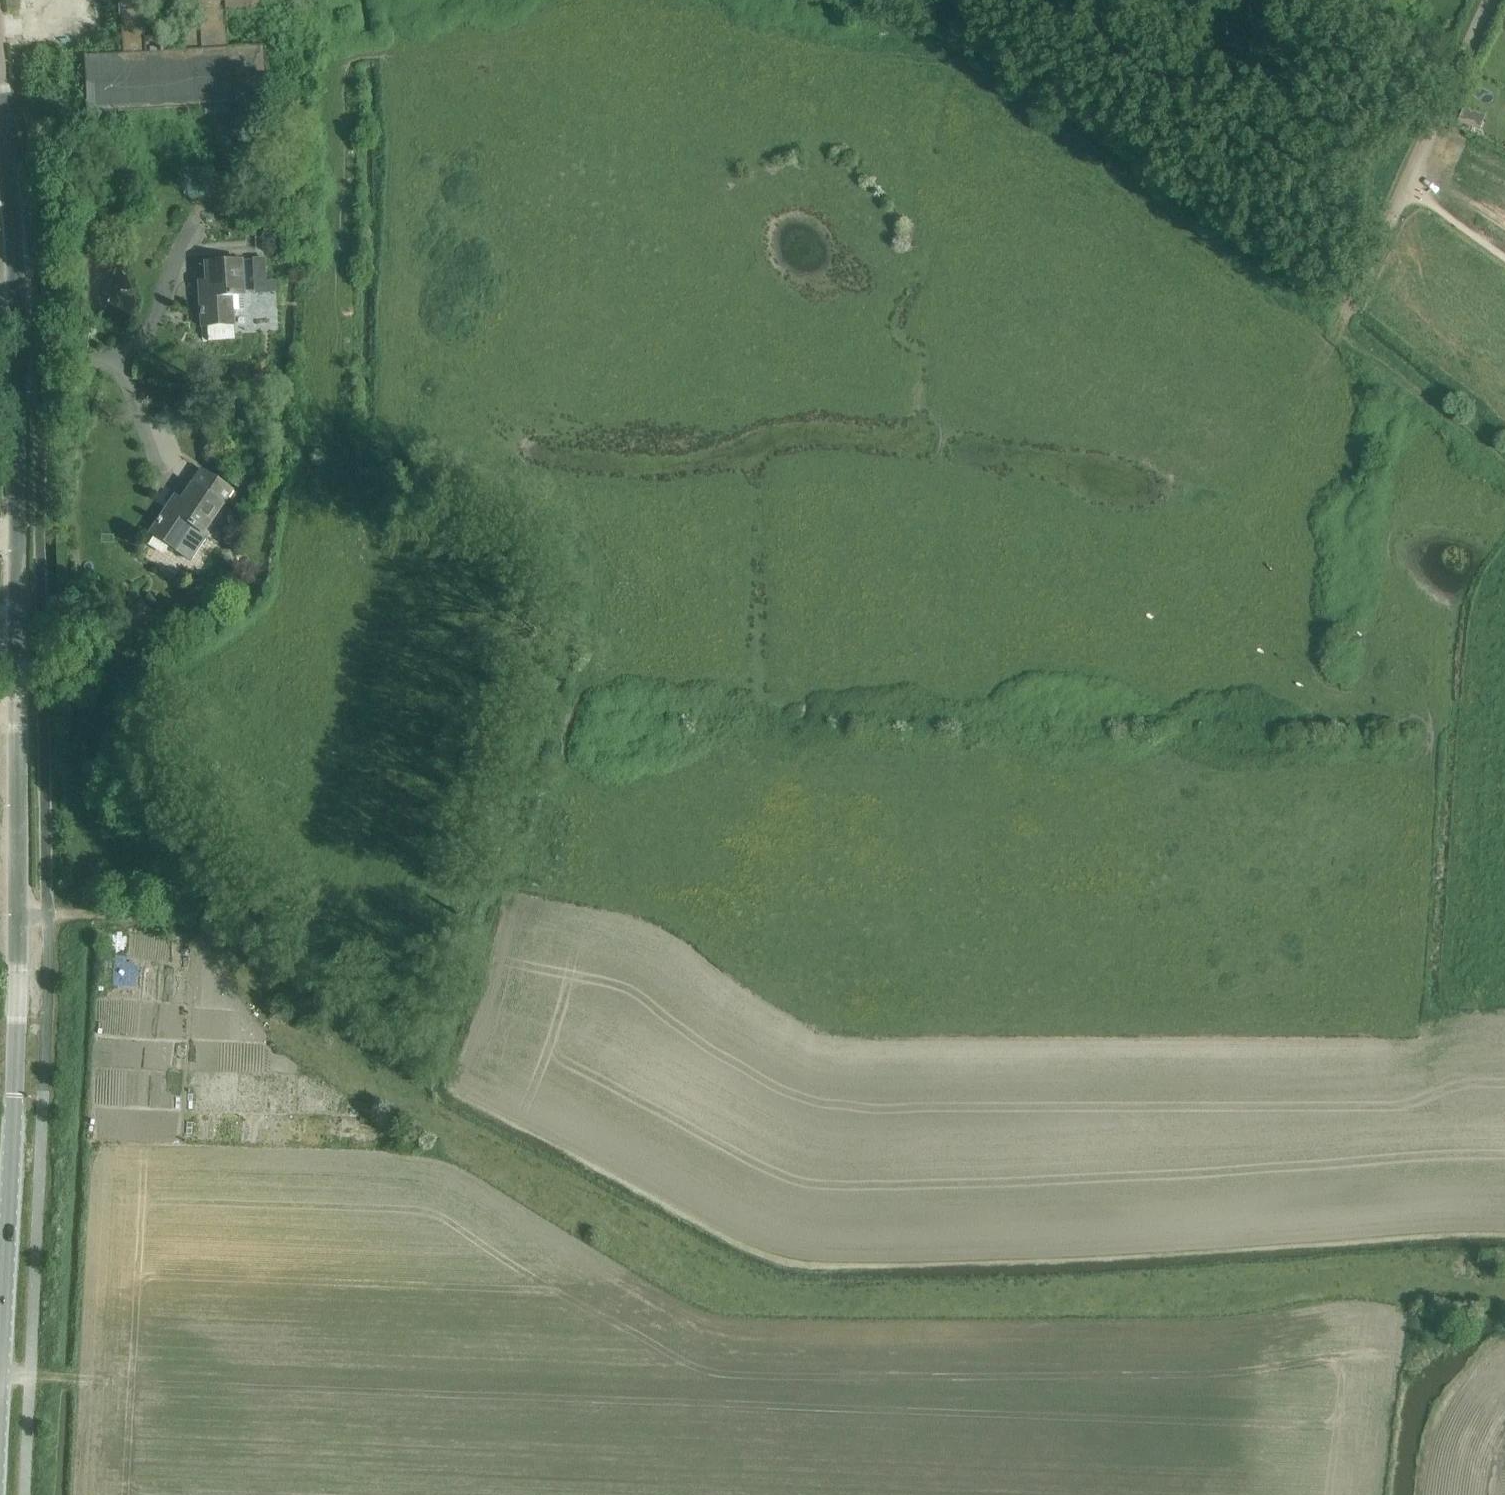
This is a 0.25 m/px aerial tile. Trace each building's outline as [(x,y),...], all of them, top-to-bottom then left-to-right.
[(121,55),(82,57),(86,115),(267,104),(263,47),(227,49),(224,14),(224,12),(261,10),(260,0),(185,0),(186,15),(197,14),(197,15),(197,22),(182,23),(183,50),(162,50),(161,36),(143,37),(142,4),(162,3),(162,0),(118,0),(121,55)] [(1466,111),(1460,125),(1482,135),(1488,121),(1466,111)] [(252,283),(266,282),(265,256),(250,257),(252,283)] [(206,297),(198,298),(200,328),(232,326),(231,310),(244,309),(243,296),(241,261),(203,263),(206,297)] [(200,470),(190,485),(171,513),(165,509),(149,534),(190,561),(206,537),(202,534),(231,491),(200,470)] [(236,470),(230,479),(240,486),(246,477),(236,470)]
